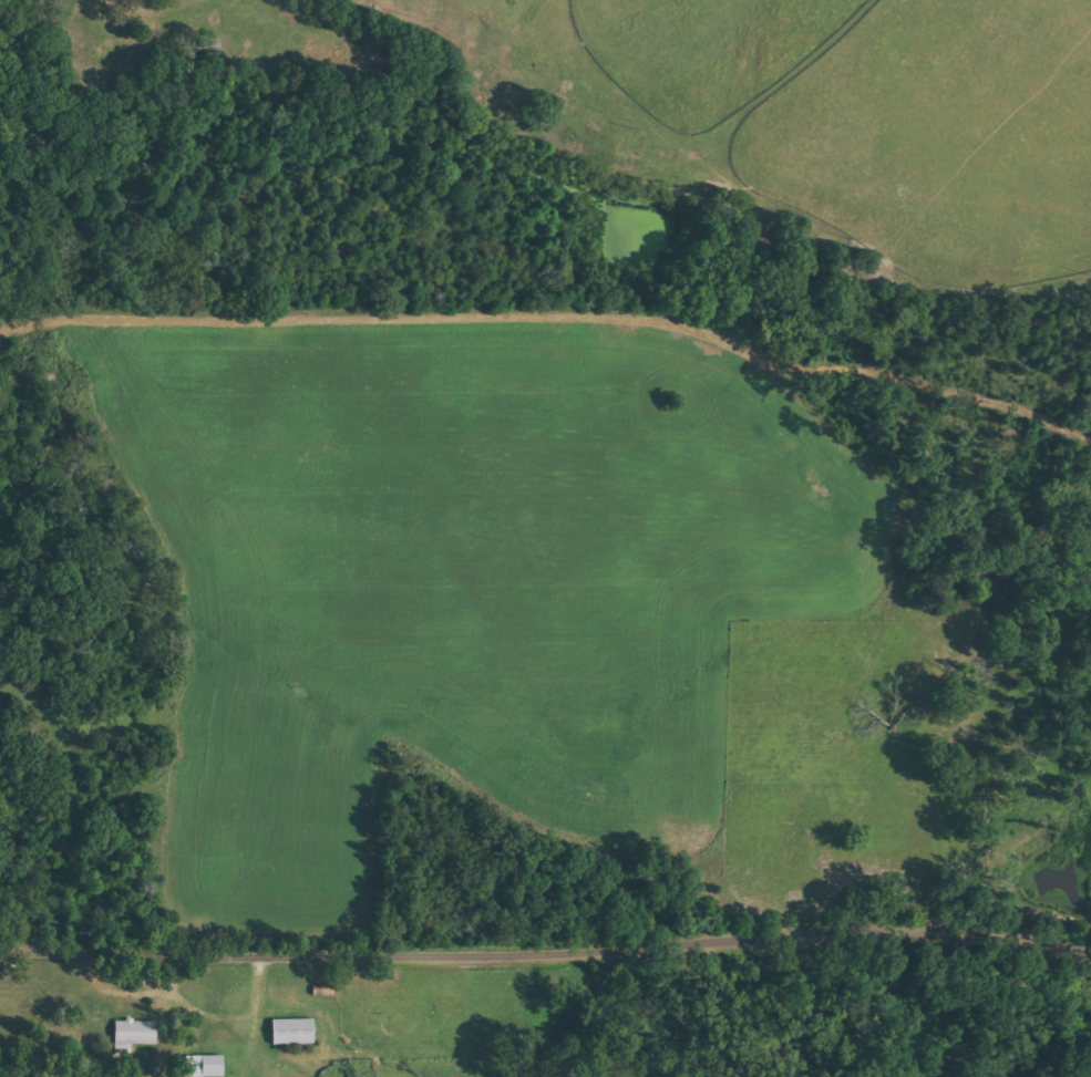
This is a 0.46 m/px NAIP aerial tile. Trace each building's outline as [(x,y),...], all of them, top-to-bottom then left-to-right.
[(275,1044),(317,1043),(317,1019),(275,1020),(275,1044)] [(132,1044),(159,1044),(160,1021),(118,1020),(117,1052),(132,1052),(132,1044)] [(226,1055),(189,1056),(189,1076),(226,1076),(226,1055)]
